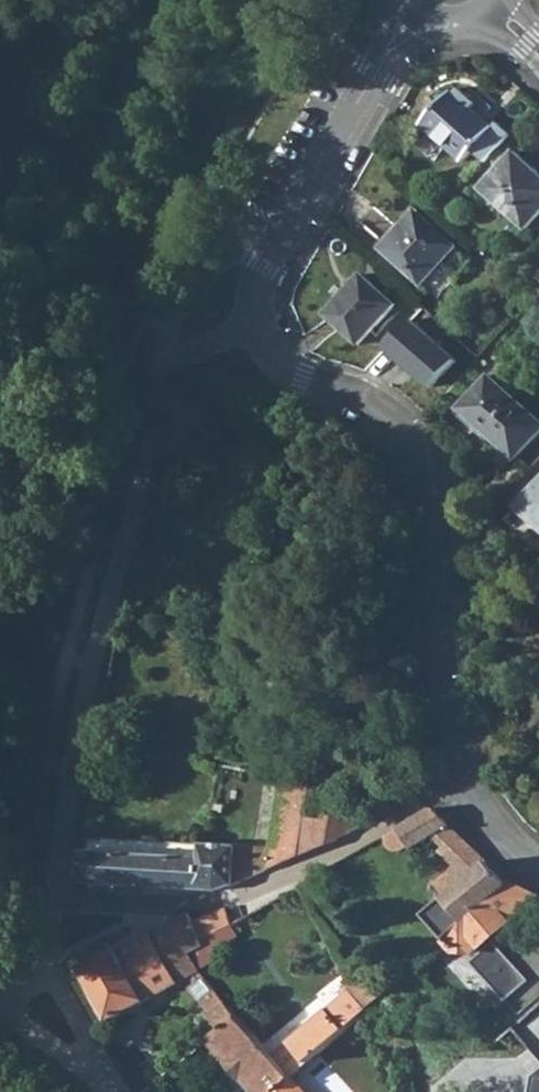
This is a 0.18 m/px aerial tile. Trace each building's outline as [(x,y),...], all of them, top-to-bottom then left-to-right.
[(453,92),(423,125),(426,127),(445,145),(463,161),(493,129),(453,92)] [(413,141),(432,159),(445,145),(426,127),(413,141)] [(484,189),(528,230),(538,217),(538,172),(517,152),(484,189)] [(415,212),(383,248),(421,283),(453,247),(415,212)] [(364,276),(327,316),(359,345),(395,305),(364,276)] [(460,408),(515,459),(538,432),(538,421),(491,376),(460,408)] [(517,506),(538,527),(538,483),(517,506)] [(201,855),(86,851),(82,884),(103,885),(118,885),(136,887),(215,889),(239,881),(301,854),(306,815),(311,776),(281,772),(270,844),(204,841),(202,841),(201,855)] [(431,808),(390,834),(395,841),(404,836),(413,848),(433,836),(451,825),(437,809),(431,808)] [(306,815),(301,854),(320,846),(323,817),(306,815)] [(323,817),(320,846),(339,838),(341,820),(323,817)] [(451,825),(433,836),(464,868),(479,853),(451,825)] [(464,868),(442,890),(449,898),(463,885),(474,873),(487,860),(479,853),(464,868)] [(449,898),(449,900),(469,921),(491,903),(510,884),(487,860),(474,873),(463,885),(449,898)] [(469,921),(450,939),(462,952),(475,952),(480,958),(475,962),(510,1000),(532,980),(493,938),(511,922),(511,919),(529,903),(536,897),(512,884),(510,884),(491,903),(469,921)] [(311,911),(308,904),(297,910),(300,916),(311,911)] [(226,908),(196,921),(205,945),(210,944),(237,933),(233,923),(226,908)] [(153,933),(177,982),(184,979),(222,1028),(214,1035),(234,1058),(234,1060),(246,1074),(248,1074),(263,1091),(277,1091),(293,1078),(275,1055),(239,1015),(237,1015),(197,968),(191,953),(205,945),(196,921),(191,913),(153,933)] [(107,943),(79,957),(112,1020),(177,982),(153,933),(139,939),(112,952),(107,943)] [(366,975),(351,988),(362,1001),(370,1008),(380,1001),(366,975)] [(351,988),(291,1040),(310,1061),(370,1008),(362,1001),(351,988)] [(293,1078),(277,1091),(305,1091),(293,1078)]
